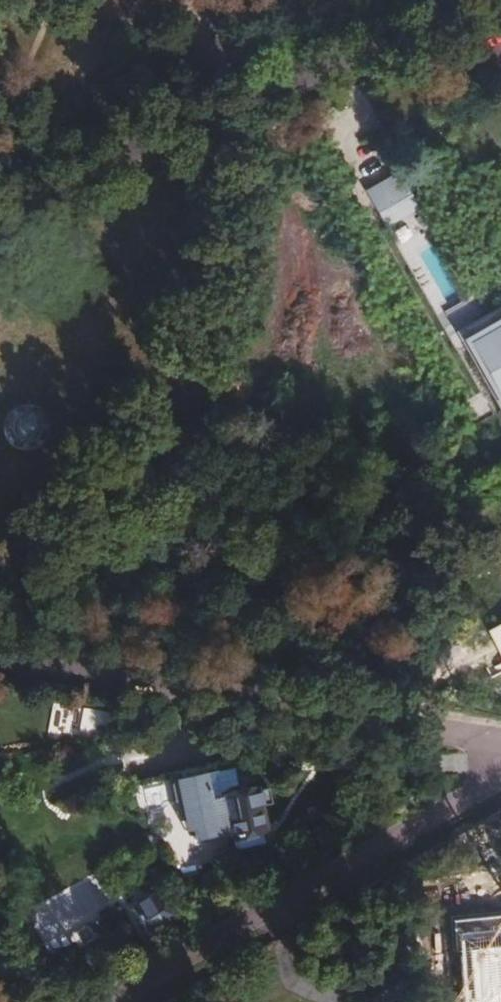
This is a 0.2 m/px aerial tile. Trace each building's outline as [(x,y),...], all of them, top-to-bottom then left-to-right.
[(398,171),(364,190),(385,228),(419,209),(398,171)] [(422,289),(436,281),(448,301),(463,292),(432,241),(403,258),(422,289)] [(462,342),(500,411),(500,320),(462,342)] [(21,458),(26,457),(30,456),(35,453),(38,450),(41,447),(44,443),(45,438),(46,434),(46,429),(45,424),(43,420),(40,416),(36,413),(32,410),(28,409),(23,408),(18,408),(14,409),(9,411),(5,413),(2,417),(0,419),(0,446),(1,447),(4,451),(8,454),(12,456),(17,457),(21,458)] [(218,797),(227,836),(263,828),(258,805),(268,803),(264,786),(253,789),(253,787),(218,797)] [(98,875),(27,911),(46,950),(118,914),(98,875)] [(130,906),(146,935),(167,923),(164,917),(167,915),(159,899),(155,901),(151,894),(130,906)] [(494,1001),(500,1001),(500,947),(483,947),(486,1001),(494,1001)]
